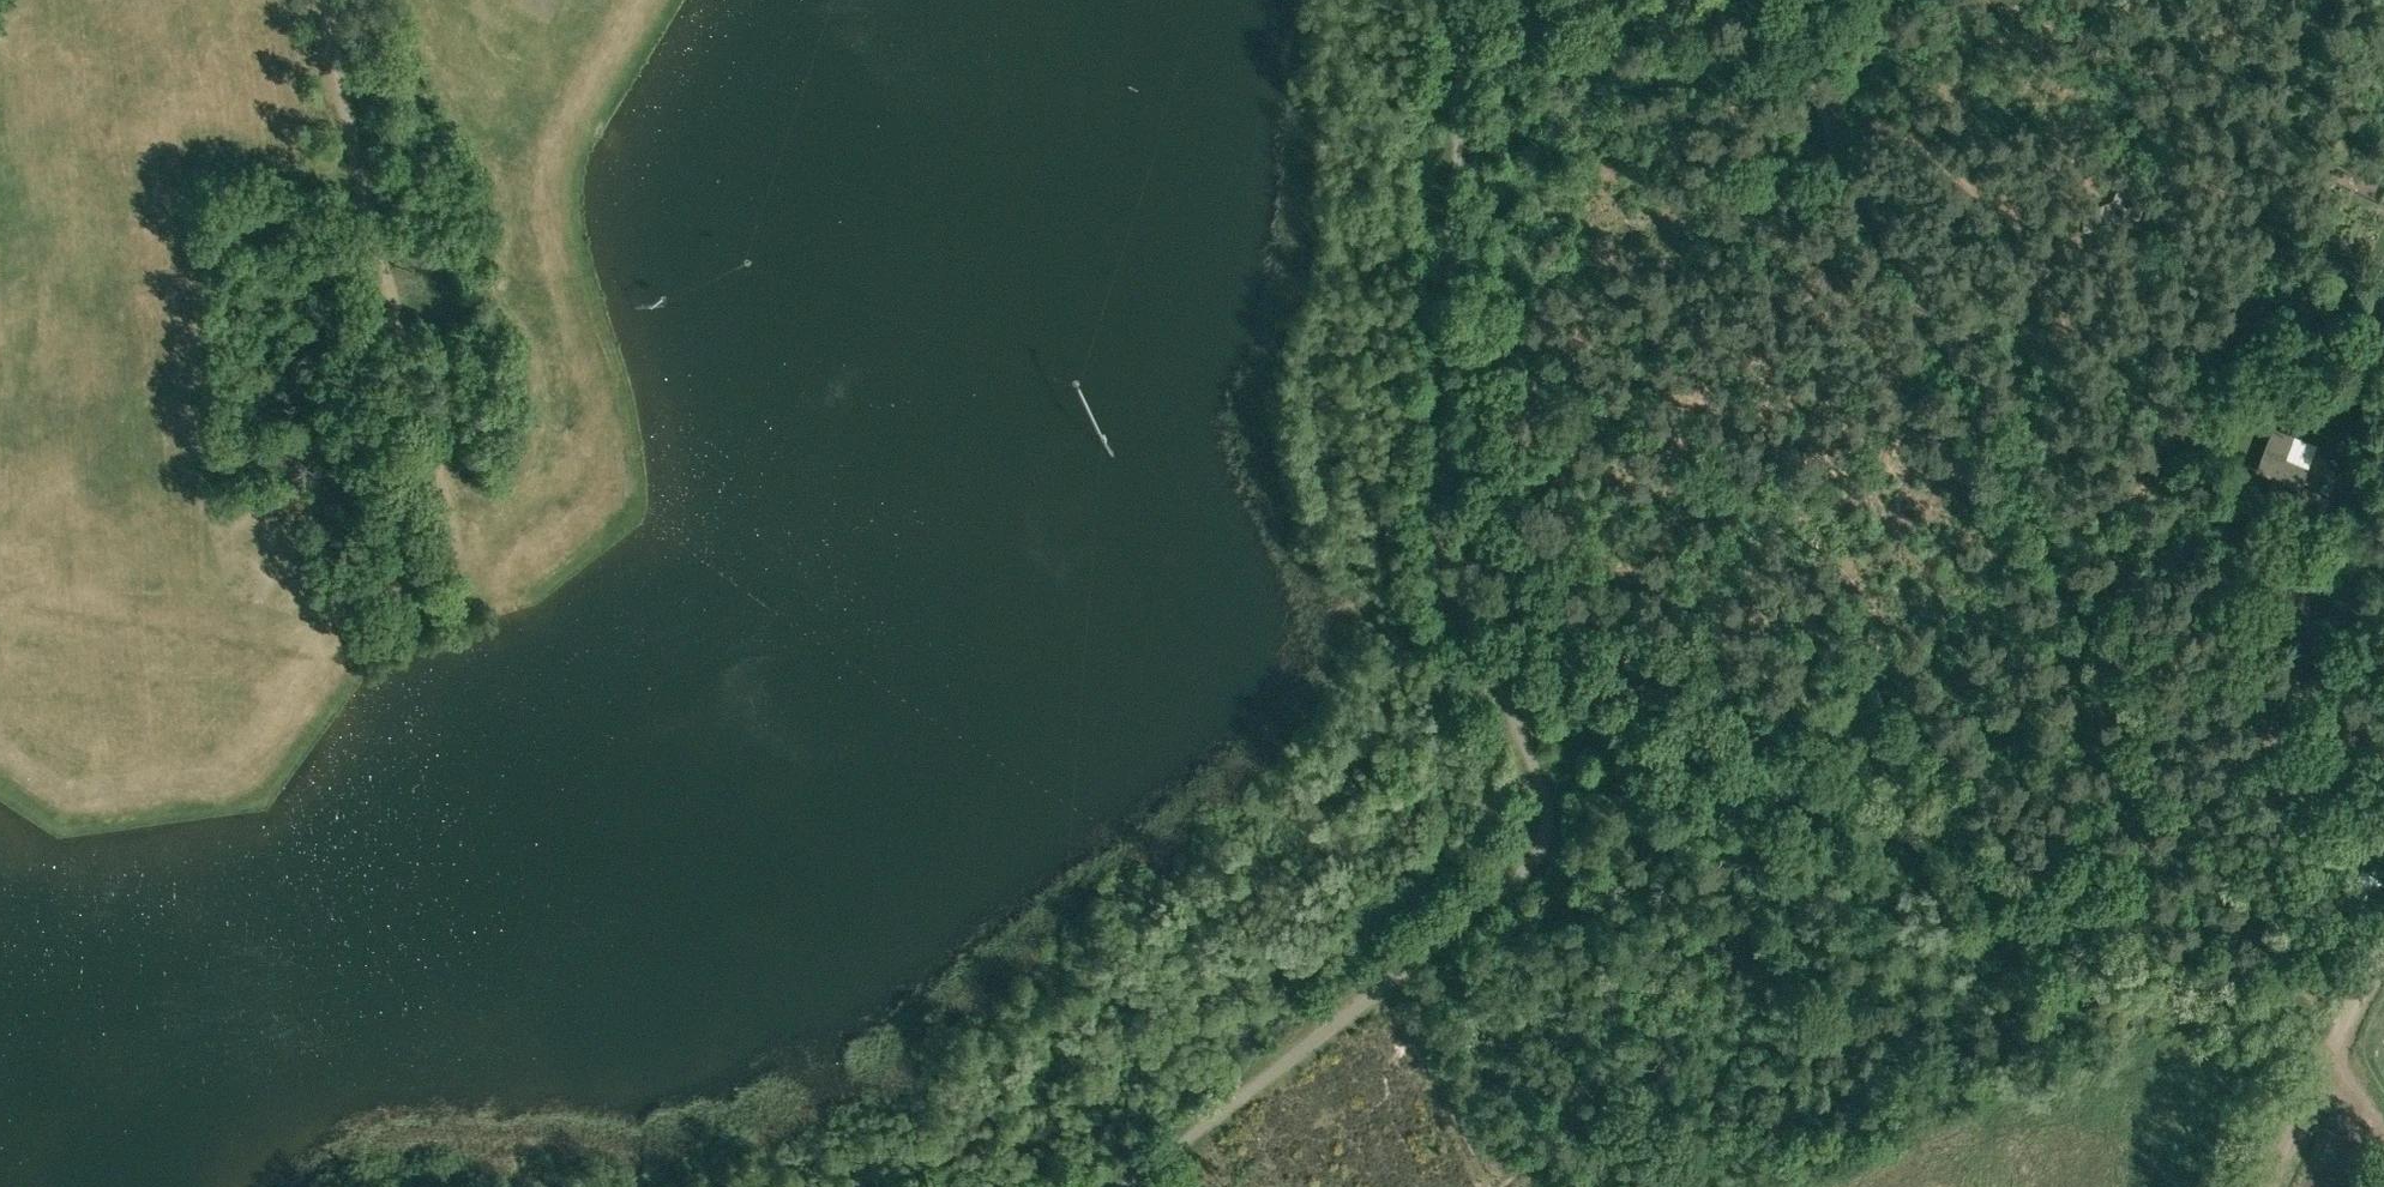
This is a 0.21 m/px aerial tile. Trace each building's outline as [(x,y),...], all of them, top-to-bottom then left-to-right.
[(2292,394),(2275,397),(2278,412),(2301,407),(2298,392),(2292,394)] [(2273,428),(2259,471),(2302,486),(2308,467),(2285,459),(2293,435),(2273,428)] [(2293,496),(2288,509),(2321,522),(2331,495),(2305,485),(2300,499),(2293,496)]
